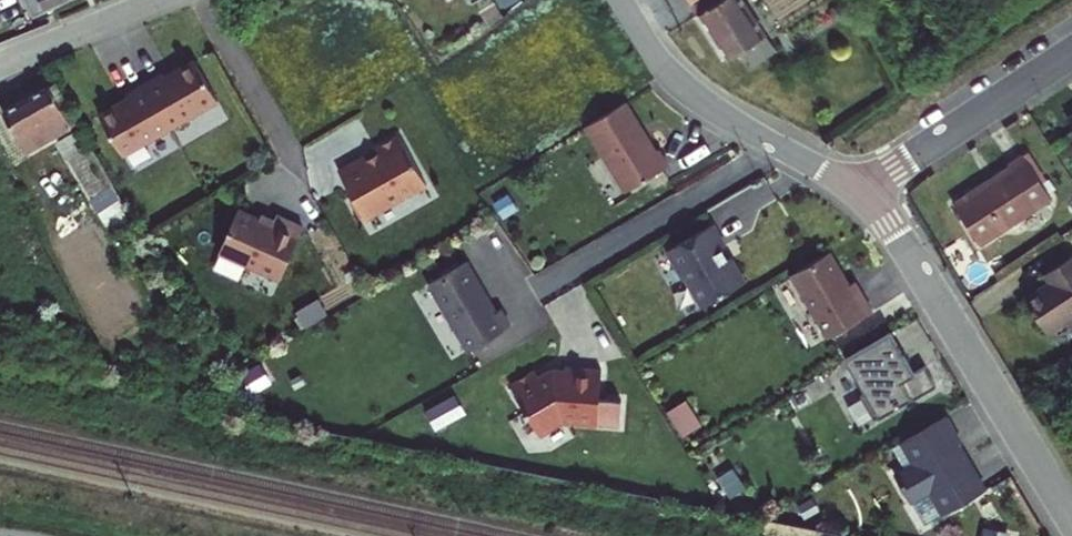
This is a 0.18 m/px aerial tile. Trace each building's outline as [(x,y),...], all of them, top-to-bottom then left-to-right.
[(69,0),(42,0),(47,10),(69,0)] [(751,63),(773,48),(741,0),(688,0),(726,57),(741,48),(751,63)] [(102,118),(126,159),(173,132),(221,105),(197,63),(181,72),(181,75),(169,82),(166,76),(129,97),(132,103),(120,110),(117,109),(102,118)] [(78,123),(56,84),(4,114),(26,152),(78,123)] [(624,102),(583,127),(624,192),(667,165),(657,149),(655,150),(624,102)] [(113,182),(89,140),(81,145),(74,133),(59,141),(89,196),(113,182)] [(366,220),(427,185),(400,136),(376,149),(379,154),(367,160),(366,157),(339,172),(366,220)] [(1009,162),(1011,165),(956,202),(981,243),(1052,197),(1024,153),(1009,162)] [(216,251),(275,281),(302,231),(275,217),(270,226),(238,209),(216,251)] [(724,247),(711,225),(667,251),(683,279),(686,278),(702,307),(745,283),(730,258),(728,259),(722,248),(724,247)] [(828,252),(789,275),(826,338),(871,312),(853,282),(847,285),(828,252)] [(1053,267),(1059,275),(1050,282),(1025,298),(1047,332),(1071,316),(1071,254),(1053,267)] [(427,286),(467,353),(509,328),(499,311),(495,314),(465,264),(427,286)] [(1044,273),(1050,282),(1059,275),(1053,267),(1044,273)] [(317,301),(297,313),(305,327),(325,315),(317,301)] [(889,332),(844,359),(864,393),(859,397),(873,419),(910,398),(912,400),(935,387),(923,366),(913,372),(889,332)] [(563,422),(597,425),(597,423),(619,425),(621,401),(599,399),(601,370),(564,367),(564,371),(550,371),(538,377),(534,371),(509,386),(539,436),(563,422)] [(697,392),(677,404),(692,429),(711,417),(697,392)] [(959,443),(943,416),(899,442),(912,464),(892,476),(908,502),(927,491),(941,514),(983,490),(963,455),(961,456),(955,445),(959,443)] [(988,535),(1014,535),(1015,531),(990,526),(988,535)]
